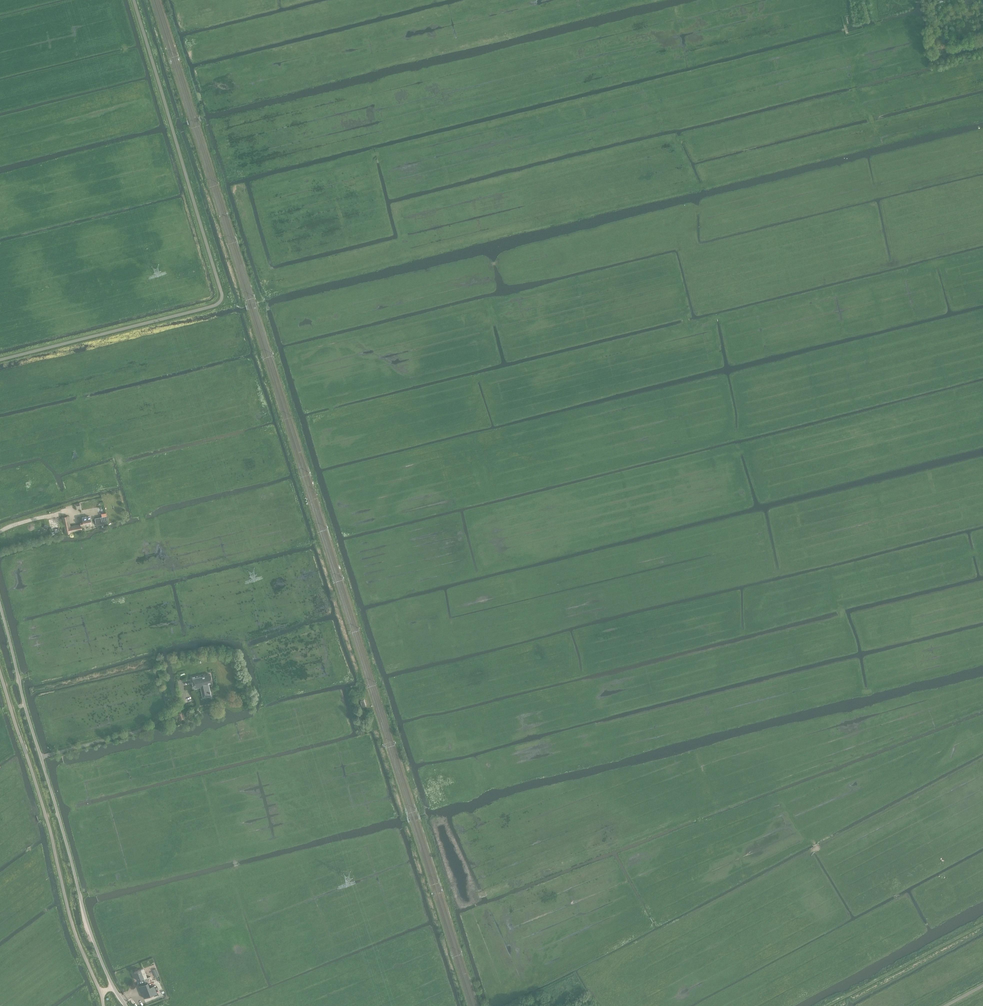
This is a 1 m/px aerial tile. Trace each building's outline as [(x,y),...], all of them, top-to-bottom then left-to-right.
[(81,524),(70,526),(68,516),(62,517),(65,533),(82,530),(81,526),(91,524),(90,516),(82,518),(83,522),(80,522),(81,524)] [(95,518),(96,525),(108,523),(107,516),(95,518)] [(202,693),(203,697),(211,695),(210,692),(208,683),(212,682),(210,674),(192,678),(194,686),(200,685),(202,693)] [(157,993),(151,977),(147,978),(143,969),(141,970),(140,969),(134,972),(137,980),(144,978),(144,979),(145,983),(139,985),(144,998),(157,993)]
